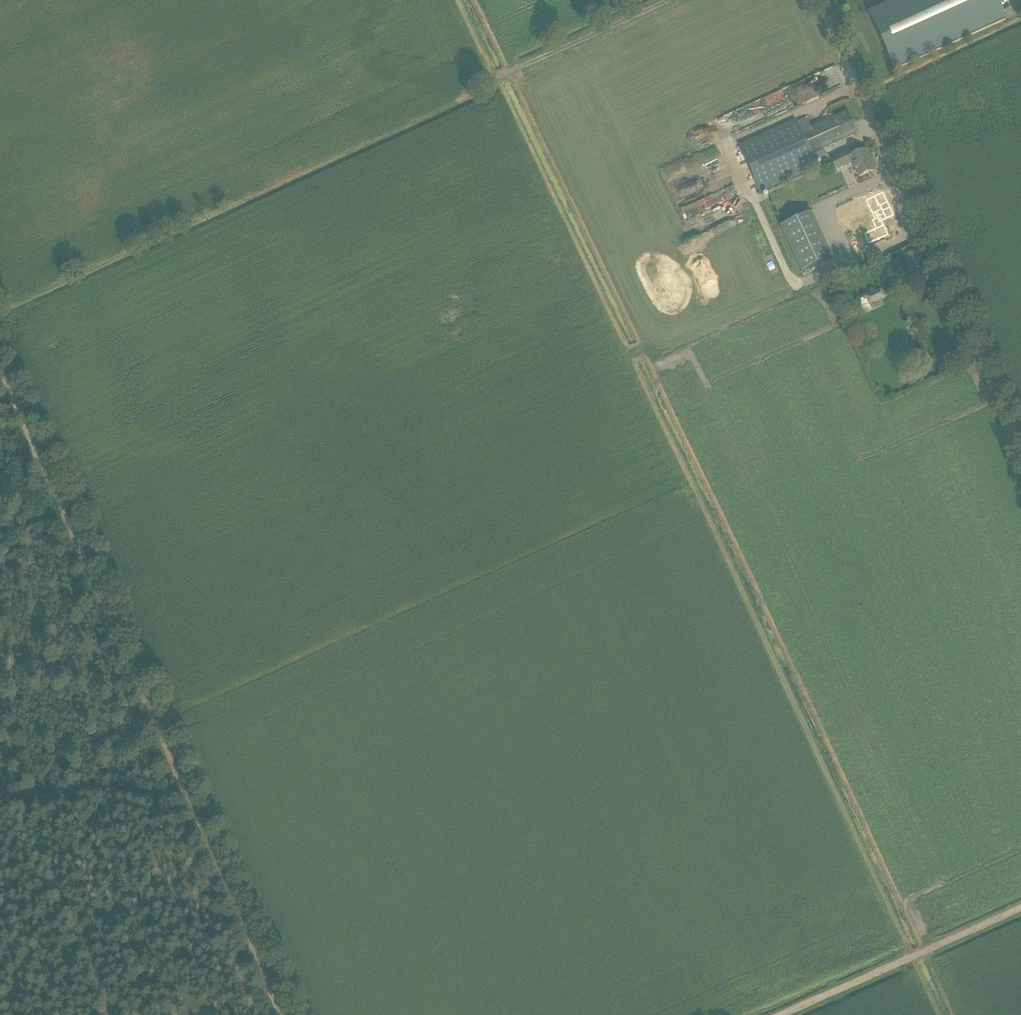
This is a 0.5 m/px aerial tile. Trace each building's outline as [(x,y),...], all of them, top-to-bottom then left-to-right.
[(868,12),(894,70),(1006,19),(997,0),(895,0),(868,12)] [(828,106),(810,112),(812,119),(830,112),(828,106)] [(739,146),(759,191),(816,166),(811,154),(855,135),(855,136),(858,134),(847,111),(811,127),(807,118),(797,122),(796,120),(739,146)] [(852,162),(859,177),(872,171),(867,159),(869,158),(865,150),(852,156),(850,150),(831,159),(835,170),(852,162)] [(674,166),(664,171),(668,179),(678,175),(674,166)] [(876,229),(865,235),(870,245),(889,236),(883,222),(895,216),(884,193),(867,201),(875,220),(873,221),(876,229)] [(811,212),(780,227),(801,272),(832,258),(811,212)] [(909,271),(914,283),(923,279),(918,268),(924,266),(917,250),(913,252),(910,246),(888,256),(896,273),(900,270),(902,275),(909,271)] [(865,297),(869,305),(886,297),(882,289),(865,297)]
